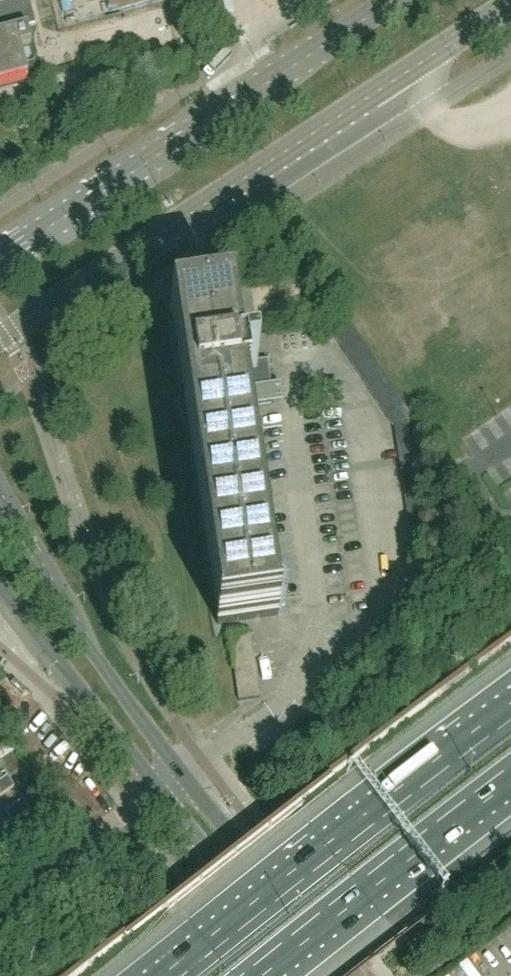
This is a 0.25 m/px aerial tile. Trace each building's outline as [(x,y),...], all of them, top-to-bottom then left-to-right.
[(35,60),(31,45),(27,29),(35,26),(35,27),(36,27),(29,0),(21,0),(0,6),(0,84),(28,77),(24,63),(35,60)] [(171,312),(219,622),(217,622),(217,624),(277,615),(277,613),(275,613),(245,407),(273,403),(267,363),(268,362),(268,360),(238,365),(229,303),(230,303),(230,301),(170,311),(170,312),(171,312)] [(356,333),(350,323),(331,336),(337,345),(356,333)] [(343,354),(362,342),(356,333),(337,345),(343,354)] [(349,363),(368,351),(362,342),(343,354),(349,363)] [(374,360),(368,351),(349,363),(355,372),(374,360)] [(380,409),(398,397),(392,388),(374,400),(380,409)] [(404,406),(398,397),(380,409),(386,418),(404,406)] [(417,435),(415,424),(415,423),(394,426),(395,437),(417,435)] [(418,446),(417,435),(395,437),(397,448),(418,446)] [(420,457),(418,446),(397,448),(399,459),(420,457)] [(425,489),(423,478),(402,481),(404,492),(425,489)] [(427,500),(425,489),(404,492),(405,503),(427,500)] [(253,654),(251,643),(230,646),(232,657),(253,654)] [(256,676),(254,665),(234,668),(235,679),(256,676)] [(258,687),(256,676),(235,679),(237,690),(258,687)] [(259,698),(258,687),(237,690),(238,701),(259,698)] [(0,782),(0,796),(13,787),(7,777),(0,782)] [(10,823),(29,811),(22,800),(4,812),(10,823)]
